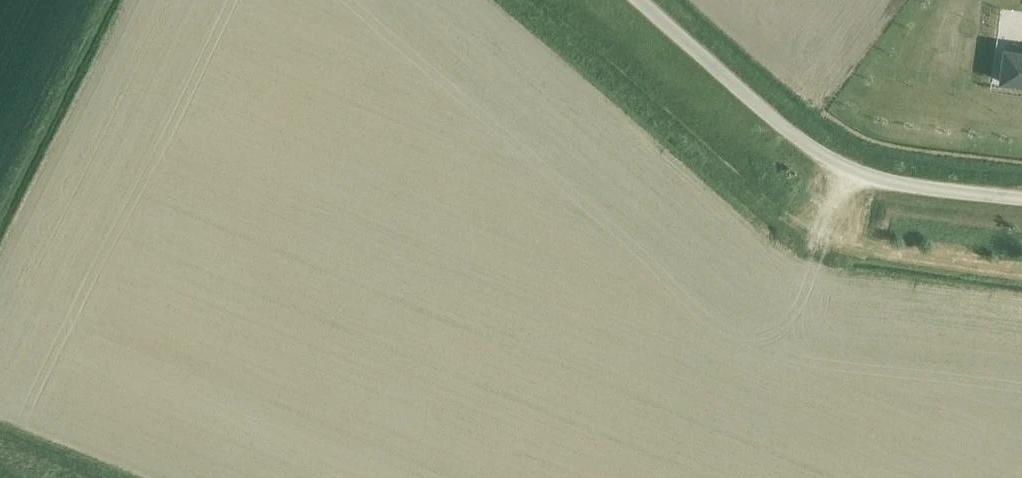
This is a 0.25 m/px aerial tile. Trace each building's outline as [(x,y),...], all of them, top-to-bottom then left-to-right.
[(1001,47),(997,83),(1021,86),(1021,50),(1001,47)]
